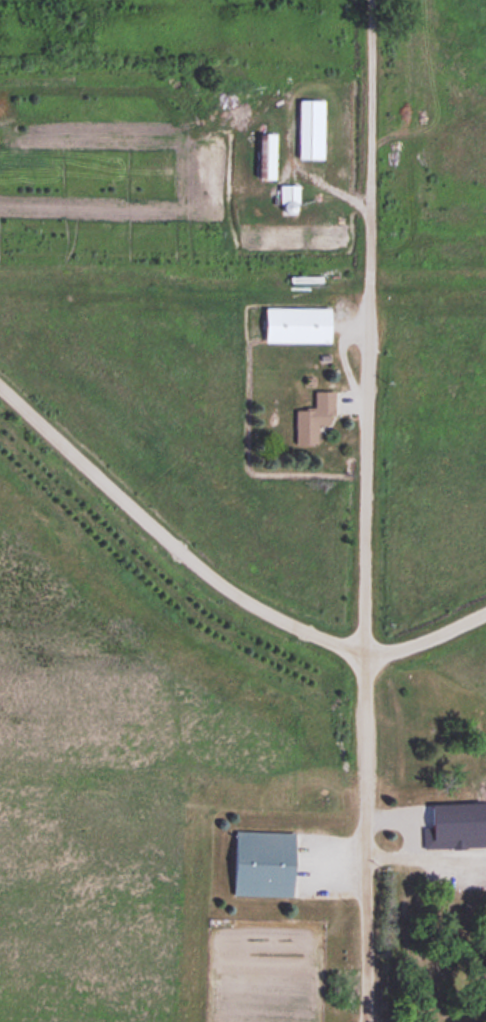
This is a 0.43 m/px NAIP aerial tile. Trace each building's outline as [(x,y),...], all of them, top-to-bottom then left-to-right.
[(297,154),(321,154),(321,98),(297,98),(297,154)] [(326,304),(260,304),(260,340),(326,340),(326,304)] [(293,406),(293,441),(315,441),(315,421),(332,421),(332,387),(312,388),(312,406),(293,406)] [(231,828),(229,892),(289,894),(291,830),(231,828)]
